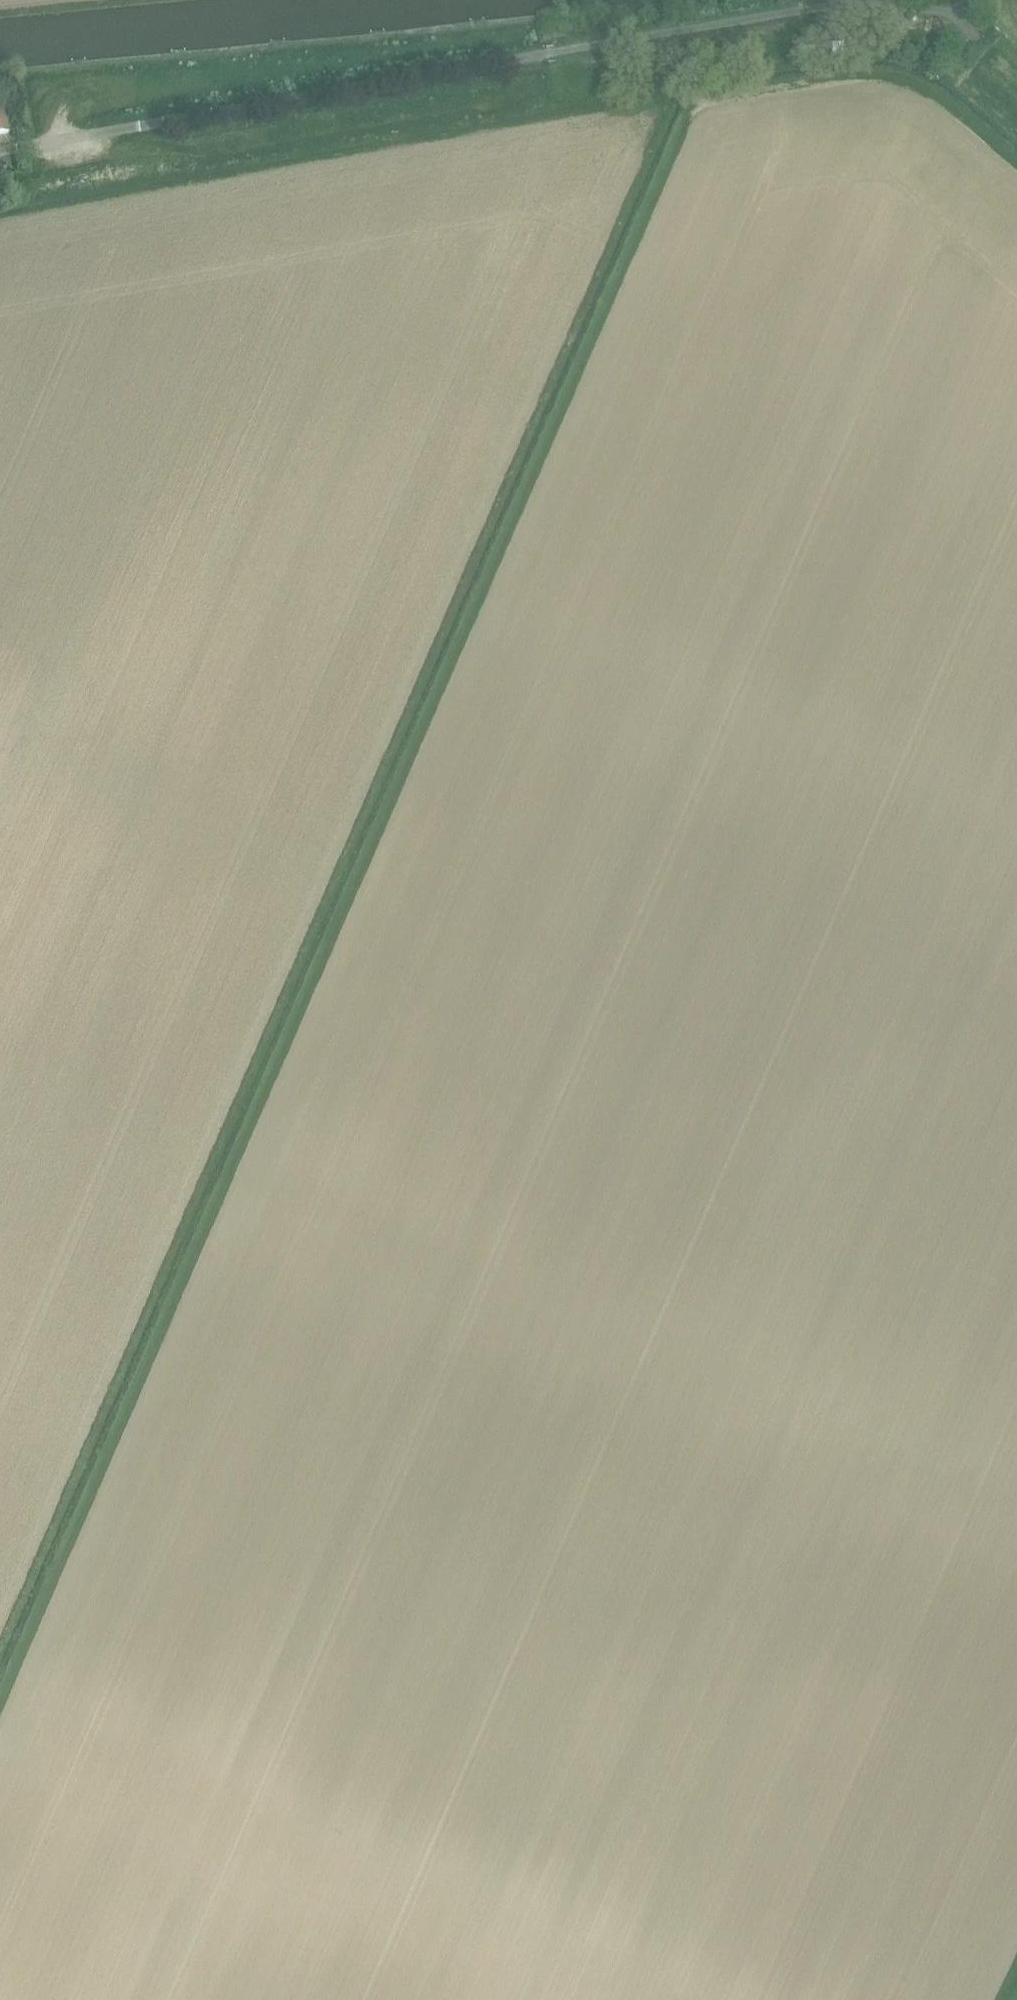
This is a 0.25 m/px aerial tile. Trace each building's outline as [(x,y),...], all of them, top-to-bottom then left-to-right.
[(817,42),(800,42),(801,56),(817,56),(817,42)] [(844,44),(834,45),(835,56),(845,55),(844,44)] [(0,110),(0,135),(10,133),(6,109),(0,110)]
